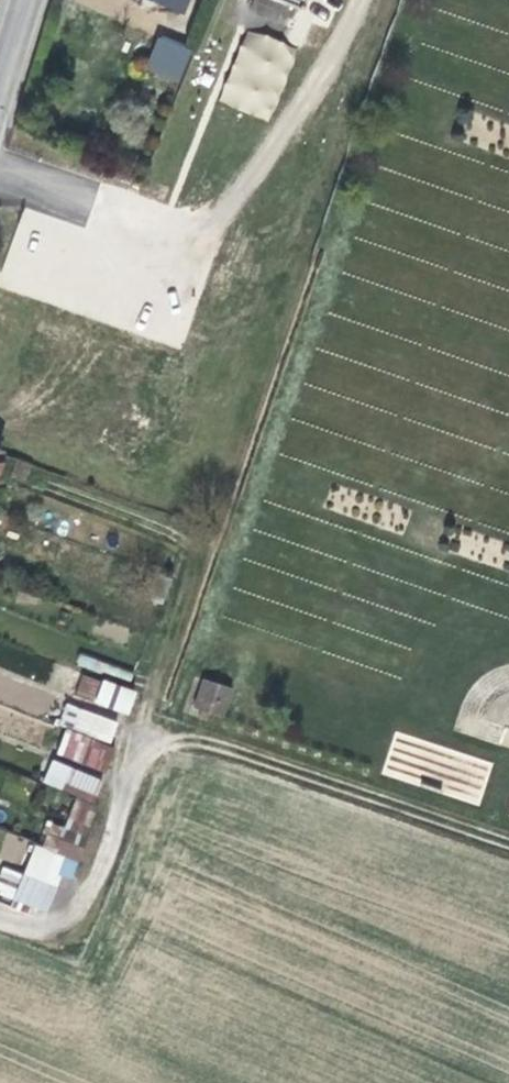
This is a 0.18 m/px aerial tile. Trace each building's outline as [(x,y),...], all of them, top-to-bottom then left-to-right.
[(181,11),(185,0),(153,0),(181,11)] [(283,3),(277,0),(254,0),(250,8),(277,18),(283,3)] [(301,9),(305,0),(277,0),(283,3),(301,9)] [(246,28),(218,102),(270,122),(298,48),(246,28)] [(145,68),(179,81),(191,50),(158,37),(145,68)] [(0,305),(0,403),(31,317),(0,305)] [(179,372),(131,354),(97,448),(145,465),(179,372)] [(82,672),(73,696),(128,716),(137,692),(82,672)] [(195,706),(201,710),(198,717),(206,720),(208,713),(222,717),(231,689),(203,679),(195,706)] [(59,724),(66,727),(56,755),(105,773),(114,749),(109,747),(118,723),(67,703),(59,724)] [(79,855),(102,776),(49,761),(43,785),(75,794),(66,827),(48,822),(41,844),(79,855)] [(60,875),(72,879),(78,860),(32,846),(24,873),(1,866),(0,868),(0,897),(49,912),(60,875)]
